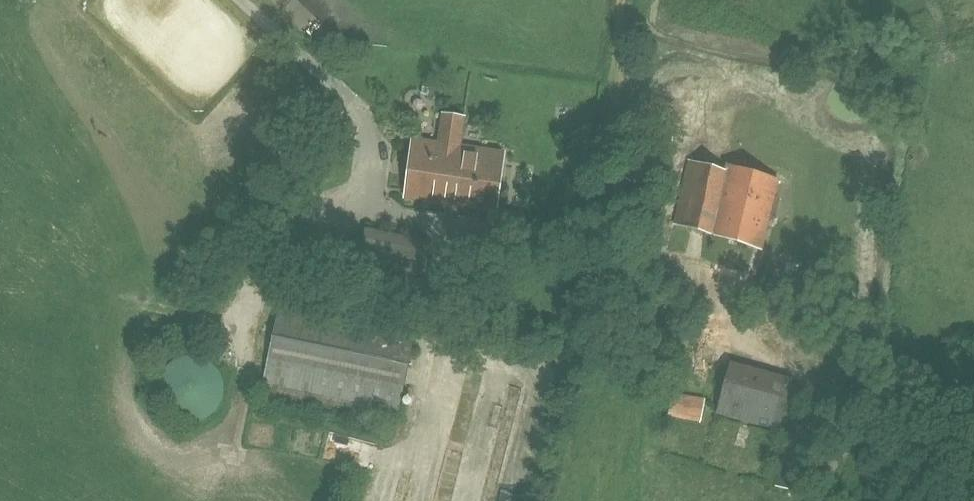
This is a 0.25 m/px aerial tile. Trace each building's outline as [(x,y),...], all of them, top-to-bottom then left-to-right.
[(460,148),(464,117),(443,114),(439,144),(413,140),(405,197),(450,204),(451,197),(450,197),(453,173),(457,173),(460,148)] [(450,204),(495,211),(504,154),(460,148),(457,173),(453,173),(450,197),(451,197),(450,204)] [(672,223),(760,248),(779,181),(729,166),(727,173),(690,163),(672,223)] [(362,241),(355,284),(417,296),(427,243),(365,230),(362,241)] [(273,343),(267,386),(404,407),(411,364),(273,343)] [(221,400),(223,392),(223,386),(221,378),(218,371),(216,367),(213,364),(206,360),(203,358),(195,356),(187,356),(179,358),(172,361),(169,364),(164,370),(162,373),(160,377),(158,384),(158,391),(160,399),(161,403),(166,409),(171,415),(175,417),(182,420),(186,421),(190,421),(198,420),(205,417),(209,415),(215,410),(219,404),(221,400)] [(732,397),(738,372),(720,368),(708,417),(774,433),(780,408),(732,397)] [(471,409),(472,392),(463,391),(461,408),(471,409)]
